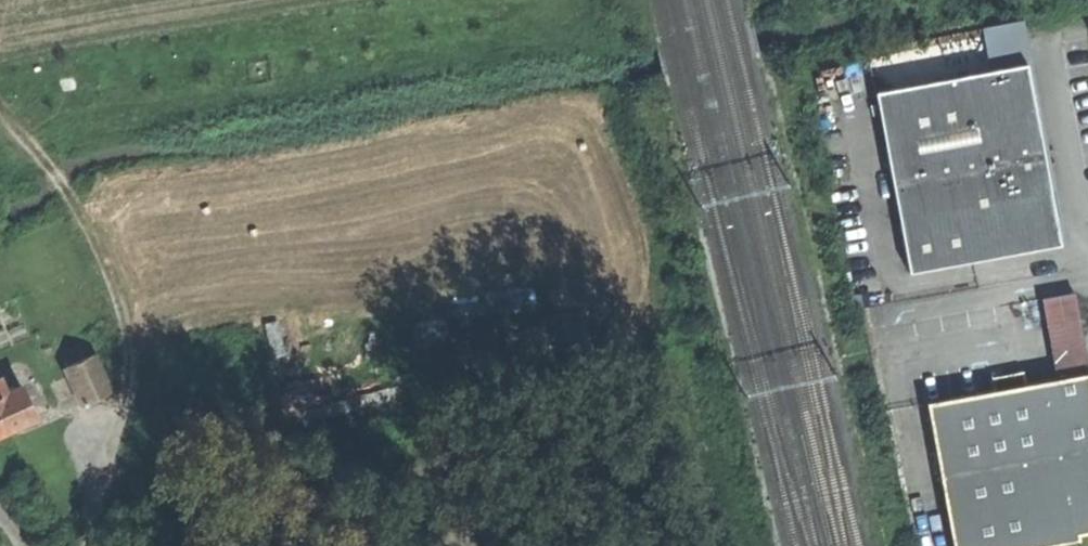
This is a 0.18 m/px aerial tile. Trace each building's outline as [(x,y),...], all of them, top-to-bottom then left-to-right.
[(1027,55),(875,84),(910,267),(1062,238),(1046,154),(1027,55)] [(1063,381),(1087,377),(1087,336),(1080,294),(1048,300),(1063,381)] [(64,373),(82,412),(110,398),(92,360),(64,373)] [(958,545),(1060,545),(1083,542),(1082,535),(1087,534),(1087,377),(1063,381),(1028,388),(1025,371),(994,377),(997,393),(932,405),(958,545)] [(32,420),(16,388),(0,397),(0,436),(32,420)]
